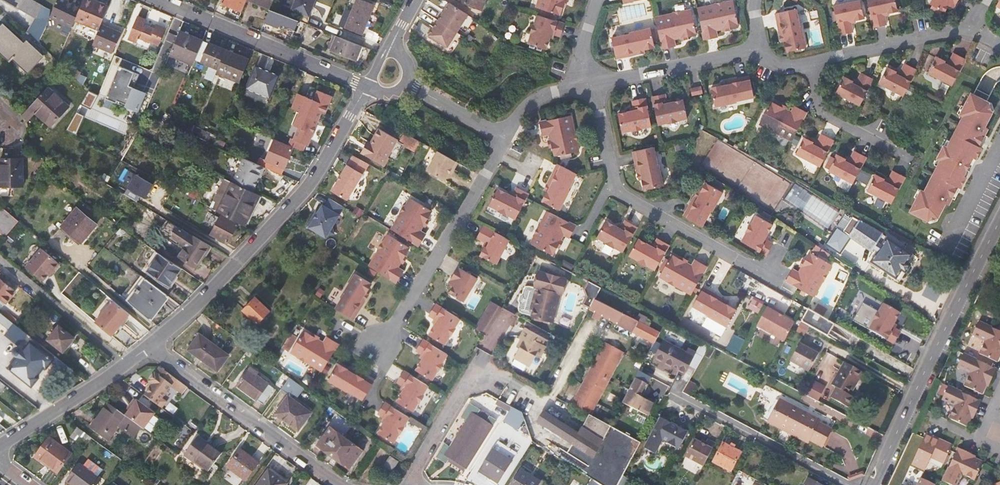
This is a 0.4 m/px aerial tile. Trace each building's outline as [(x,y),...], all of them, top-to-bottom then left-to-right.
[(18,7),(36,17),(43,4),(37,0),(22,0),(18,7)] [(51,18),(74,28),(77,22),(83,7),(76,5),(78,0),(77,0),(59,0),(51,18)] [(110,8),(92,0),(86,0),(83,7),(77,22),(100,32),(102,28),(110,8)] [(242,16),(249,0),(223,0),(221,4),(232,8),(236,10),(234,13),(242,16)] [(272,10),(276,0),(249,0),(272,10)] [(310,18),(317,0),(297,0),(293,11),(310,18)] [(484,12),(488,0),(461,0),(460,2),(484,12)] [(539,6),(562,13),(567,0),(541,0),(539,6)] [(833,6),(840,34),(852,31),(849,21),(863,17),(859,0),(858,0),(833,6)] [(872,26),(885,23),(883,13),(897,10),(896,5),(894,0),(867,0),(872,26)] [(951,9),(953,5),(955,6),(959,0),(933,0),(930,6),(944,13),(948,7),(951,9)] [(354,13),(347,30),(362,37),(375,8),(359,2),(354,13)] [(697,10),(703,41),(717,38),(716,32),(723,30),(730,29),(737,27),(733,3),(725,4),(725,3),(715,5),(715,6),(697,10)] [(471,16),(452,4),(431,35),(450,48),(471,16)] [(645,4),(622,7),(623,18),(646,15),(645,4)] [(785,39),(783,39),(786,51),(805,47),(800,25),(799,25),(795,8),(775,12),(778,26),(782,25),(785,39)] [(271,11),(266,24),(280,29),(281,25),(296,32),(300,23),(271,11)] [(341,28),(347,30),(354,13),(350,11),(346,19),(345,19),(341,28)] [(654,18),(661,49),(675,47),(673,40),(680,38),(688,37),(695,36),(690,11),(682,13),(682,11),(672,13),(672,15),(654,18)] [(567,25),(540,16),(537,26),(536,26),(533,34),(534,34),(531,44),(549,50),(554,38),(555,34),(558,35),(563,37),(567,25)] [(158,30),(152,28),(146,25),(148,20),(140,17),(133,36),(160,47),(167,29),(160,26),(158,30)] [(33,46),(29,43),(27,46),(6,25),(0,31),(0,49),(12,61),(15,58),(18,62),(33,46)] [(121,36),(102,28),(100,32),(94,47),(113,55),(121,36)] [(639,48),(640,53),(654,51),(649,30),(632,34),(632,31),(610,36),(614,55),(625,53),(625,51),(639,48)] [(204,43),(181,33),(171,57),(194,67),(196,62),(204,43)] [(357,62),(363,49),(338,38),(332,52),(357,62)] [(210,45),(204,43),(196,62),(203,64),(210,45)] [(219,71),(227,52),(210,45),(203,64),(219,71)] [(44,57),(33,46),(18,62),(29,72),(44,57)] [(626,56),(640,53),(639,48),(625,51),(625,53),(626,56)] [(241,85),(250,62),(227,52),(219,71),(217,75),(241,85)] [(951,86),(964,60),(952,54),(947,64),(935,57),(927,73),(951,86)] [(902,96),(916,70),(904,64),(899,74),(887,68),(879,83),(902,96)] [(108,99),(140,113),(148,94),(135,89),(141,76),(121,67),(108,99)] [(271,98),(280,76),(257,67),(248,89),(271,98)] [(859,105),(872,79),(860,73),(855,82),(843,76),(835,92),(859,105)] [(79,82),(85,88),(88,81),(81,77),(79,82)] [(722,88),(722,86),(711,89),(715,108),(737,103),(737,102),(754,98),(749,78),(736,80),(737,84),(722,88)] [(701,87),(690,89),(691,96),(702,94),(701,87)] [(68,108),(48,89),(30,108),(35,113),(51,128),(68,108)] [(975,145),(981,134),(984,128),(981,126),(988,112),(989,104),(987,103),(990,97),(975,90),(972,95),(970,94),(959,115),(962,117),(946,149),(943,147),(937,158),(940,160),(924,191),(921,189),(910,210),(928,220),(934,215),(942,201),(945,202),(948,196),(954,186),(957,187),(963,176),(960,174),(969,157),(972,159),(978,147),(975,145)] [(92,110),(100,96),(90,92),(82,106),(92,110)] [(300,113),(316,119),(319,112),(325,115),(332,97),(318,92),(314,101),(298,95),(292,109),(300,113)] [(652,98),(658,126),(667,124),(668,126),(677,124),(676,123),(687,120),(683,103),(670,106),(666,106),(665,103),(664,96),(652,98)] [(640,130),(642,130),(650,128),(645,100),(633,102),(634,109),(635,113),(631,114),(621,116),(618,116),(622,134),(632,132),(633,133),(641,132),(640,130)] [(776,133),(792,141),(806,114),(794,107),(790,113),(784,110),(777,107),(771,103),(760,124),(766,128),(766,129),(775,134),(776,133)] [(35,113),(30,108),(22,117),(27,121),(35,113)] [(295,149),(303,152),(305,146),(308,147),(316,127),(314,126),(316,119),(300,113),(294,127),(299,129),(294,141),(291,140),(289,146),(295,149)] [(579,144),(577,136),(577,133),(575,134),(572,117),(554,121),(541,124),(544,137),(551,135),(552,142),(553,149),(555,156),(579,152),(578,144),(579,144)] [(195,129),(192,136),(215,146),(217,141),(218,139),(195,129)] [(365,155),(385,165),(389,158),(387,157),(396,138),(377,129),(365,155)] [(420,142),(403,133),(399,139),(406,143),(405,145),(415,151),(420,142)] [(796,153),(820,166),(834,140),(822,134),(816,143),(804,137),(796,153)] [(984,136),(981,134),(975,145),(978,147),(984,136)] [(215,146),(223,150),(225,144),(217,141),(215,146)] [(264,168),(284,176),(295,149),(289,146),(276,141),(264,168)] [(429,147),(420,142),(415,151),(418,152),(420,151),(425,153),(429,147)] [(639,164),(640,171),(642,179),(641,180),(643,190),(662,186),(657,165),(656,165),(652,148),(632,153),(635,165),(639,164)] [(828,170),(853,183),(866,157),(854,151),(849,160),(837,154),(835,157),(833,161),(830,160),(826,167),(829,169),(828,170)] [(454,170),(458,163),(438,152),(427,171),(445,180),(449,174),(451,169),(454,170)] [(963,176),(972,159),(969,157),(960,174),(963,176)] [(368,166),(352,158),(331,193),(345,202),(368,166)] [(233,183),(253,192),(264,168),(244,159),(233,183)] [(22,160),(0,161),(0,190),(22,190),(22,160)] [(866,183),(871,174),(862,169),(857,177),(866,183)] [(866,190),(891,203),(904,177),(892,171),(887,180),(875,174),(866,190)] [(545,186),(546,187),(549,188),(557,174),(553,172),(545,186)] [(559,209),(567,193),(573,182),(557,174),(549,188),(546,187),(540,199),(559,209)] [(153,186),(136,176),(125,195),(138,203),(141,197),(145,200),(153,186)] [(213,208),(218,211),(232,182),(226,179),(212,208),(213,208)] [(722,190),(724,187),(713,179),(710,183),(722,190)] [(218,211),(246,226),(261,196),(253,192),(233,183),(232,182),(218,211)] [(573,182),(567,193),(569,194),(575,183),(573,182)] [(702,193),(695,205),(691,203),(684,215),(701,225),(707,213),(710,209),(712,209),(721,192),(706,184),(701,192),(702,193)] [(795,184),(787,198),(800,205),(804,198),(812,203),(808,210),(829,223),(838,209),(795,184)] [(954,186),(948,196),(951,198),(957,187),(954,186)] [(516,218),(529,193),(518,188),(515,193),(513,196),(510,194),(498,189),(489,205),(499,209),(498,211),(506,215),(507,214),(516,218)] [(698,191),(691,203),(695,205),(702,193),(701,192),(698,191)] [(396,231),(423,248),(431,235),(425,232),(428,227),(432,220),(437,213),(416,200),(411,207),(410,206),(404,215),(405,216),(396,231)] [(343,209),(329,201),(324,208),(322,207),(317,215),(314,219),(312,218),(306,228),(325,239),(343,209)] [(212,208),(208,206),(198,225),(202,227),(213,208),(212,208)] [(19,222),(17,220),(6,210),(0,217),(0,233),(6,238),(11,232),(15,227),(19,222)] [(94,228),(75,211),(59,229),(79,246),(94,228)] [(568,240),(575,227),(548,213),(539,229),(537,228),(533,237),(534,238),(530,245),(553,256),(556,249),(560,243),(563,237),(568,240)] [(225,242),(236,222),(220,214),(209,233),(225,242)] [(895,275),(905,260),(910,251),(875,228),(851,215),(842,230),(875,252),(870,259),(888,271),(895,275)] [(747,232),(745,236),(742,241),(766,255),(768,251),(772,245),(773,244),(768,241),(764,239),(766,236),(773,224),(757,216),(751,225),(750,224),(746,231),(747,232)] [(626,221),(623,226),(622,227),(621,229),(617,228),(606,222),(597,237),(607,242),(606,244),(613,248),(614,246),(623,251),(634,232),(636,227),(626,221)] [(200,259),(210,245),(193,236),(169,222),(164,229),(182,242),(180,244),(185,247),(178,256),(196,269),(202,260),(200,259)] [(509,239),(484,226),(478,237),(484,240),(488,242),(486,246),(480,256),(494,264),(499,256),(500,257),(505,249),(503,248),(509,239)] [(842,230),(836,226),(830,236),(824,244),(839,254),(851,236),(842,230)] [(19,230),(15,227),(11,232),(14,236),(19,230)] [(373,268),(400,285),(408,272),(402,268),(405,263),(409,257),(414,249),(393,236),(388,243),(387,243),(382,250),(383,251),(373,268)] [(657,239),(655,243),(654,245),(653,248),(650,246),(638,240),(630,256),(639,261),(639,262),(646,266),(647,265),(655,269),(666,249),(668,245),(657,239)] [(821,249),(815,245),(812,250),(819,253),(821,249)] [(59,264),(40,248),(25,267),(42,281),(47,275),(49,276),(59,264)] [(828,259),(830,255),(821,249),(819,253),(828,259)] [(169,286),(181,268),(156,251),(144,269),(169,286)] [(799,270),(820,283),(821,282),(822,283),(828,273),(827,272),(831,265),(809,253),(805,260),(801,267),(799,270)] [(695,259),(692,264),(692,265),(672,254),(660,276),(667,280),(667,281),(676,286),(677,285),(692,294),(705,271),(708,266),(695,259)] [(909,263),(905,260),(895,275),(888,271),(886,274),(898,281),(909,263)] [(464,301),(478,278),(460,266),(452,279),(454,281),(451,284),(454,287),(450,292),(464,301)] [(813,296),(820,283),(799,270),(797,272),(792,269),(785,282),(813,296)] [(338,308),(356,320),(364,307),(359,305),(367,292),(368,293),(374,284),(358,274),(347,292),(348,292),(338,308)] [(124,298),(129,302),(146,279),(141,275),(124,298)] [(550,329),(568,289),(543,278),(541,282),(541,283),(542,283),(543,284),(543,285),(544,286),(544,287),(544,288),(544,289),(542,293),(541,293),(537,302),(535,301),(531,310),(534,312),(530,320),(550,329)] [(129,302),(150,320),(169,296),(146,279),(129,302)] [(5,306),(16,293),(11,289),(4,283),(0,280),(0,302),(5,306)] [(4,283),(11,289),(13,287),(6,281),(4,283)] [(336,305),(344,291),(335,286),(327,301),(336,305)] [(713,298),(715,294),(703,287),(693,305),(709,313),(708,315),(727,326),(736,310),(727,304),(726,306),(713,298)] [(359,305),(364,307),(372,295),(368,293),(367,292),(359,305)] [(728,301),(715,294),(713,298),(726,306),(727,304),(728,301)] [(652,343),(658,330),(593,297),(587,309),(652,343)] [(257,323),(269,310),(255,298),(243,310),(257,323)] [(489,300),(473,326),(484,332),(500,306),(489,300)] [(129,315),(112,301),(95,322),(111,336),(129,315)] [(452,325),(457,317),(434,302),(428,313),(433,316),(436,318),(434,321),(427,332),(442,342),(448,332),(450,333),(454,326),(452,325)] [(876,313),(874,317),(891,327),(899,313),(884,304),(878,314),(876,313)] [(784,341),(794,323),(766,308),(757,327),(784,341)] [(831,331),(834,325),(828,321),(807,309),(801,323),(826,336),(829,330),(831,331)] [(9,318),(2,312),(0,314),(0,316),(6,321),(9,318)] [(893,344),(900,332),(891,327),(874,317),(872,321),(874,322),(869,330),(893,344)] [(6,321),(13,327),(16,323),(9,318),(6,321)] [(978,353),(994,360),(997,362),(999,354),(999,332),(978,321),(972,333),(985,340),(978,353)] [(535,357),(546,339),(524,326),(518,337),(522,339),(512,356),(527,365),(532,356),(535,357)] [(71,341),(56,329),(45,342),(60,354),(71,341)] [(319,370),(336,344),(324,336),(320,341),(315,338),(309,334),(301,330),(287,350),(294,355),(293,356),(302,362),(303,360),(319,370)] [(191,351),(203,335),(199,333),(188,348),(191,351)] [(231,356),(203,335),(191,351),(220,371),(231,356)] [(439,361),(444,353),(420,337),(414,348),(419,352),(422,354),(420,357),(414,368),(429,377),(434,369),(435,370),(440,362),(439,361)] [(693,369),(700,355),(687,348),(684,352),(661,339),(653,356),(684,373),(688,366),(693,369)] [(604,342),(570,405),(587,414),(620,351),(604,342)] [(807,373),(818,352),(810,348),(809,351),(797,345),(788,363),(807,373)] [(32,361),(14,346),(1,362),(18,377),(32,361)] [(969,373),(963,386),(979,393),(981,394),(986,385),(988,380),(994,368),(991,367),(963,353),(956,367),(969,373)] [(359,399),(371,380),(360,373),(357,377),(344,369),(345,368),(336,363),(327,377),(342,387),(341,388),(359,399)] [(851,397),(863,374),(845,364),(832,387),(851,397)] [(347,365),(345,368),(344,369),(357,377),(360,373),(347,365)] [(153,385),(146,396),(158,406),(163,399),(173,386),(182,393),(187,387),(161,368),(150,382),(153,385)] [(262,404),(275,388),(249,369),(237,385),(262,404)] [(425,384),(401,369),(394,380),(399,384),(403,386),(401,389),(394,400),(409,409),(415,401),(416,401),(421,394),(419,393),(425,384)] [(650,378),(637,372),(633,378),(646,385),(650,378)] [(646,385),(633,378),(633,379),(622,401),(630,405),(629,407),(645,416),(651,404),(640,398),(646,385)] [(805,392),(819,399),(827,385),(813,378),(805,392)] [(284,392),(301,393),(301,380),(284,380),(284,392)] [(954,405),(949,418),(966,426),(972,414),(978,400),(947,386),(941,399),(954,405)] [(127,407),(122,414),(138,425),(141,427),(152,412),(131,397),(126,403),(129,405),(127,407)] [(298,429),(310,412),(289,397),(277,413),(298,429)] [(158,406),(162,409),(167,402),(163,399),(158,406)] [(405,416),(381,401),(375,411),(381,415),(384,417),(382,421),(375,431),(389,441),(395,432),(397,433),(401,426),(400,425),(405,416)] [(819,422),(780,401),(769,422),(807,443),(809,440),(821,447),(830,431),(817,424),(819,422)] [(122,414),(106,402),(88,427),(105,439),(116,425),(131,436),(138,425),(122,414)] [(501,405),(496,402),(492,409),(496,412),(501,405)] [(496,412),(505,417),(510,409),(501,405),(496,412)] [(464,470),(494,422),(468,406),(460,418),(465,421),(447,449),(443,446),(435,457),(445,464),(448,459),(464,470)] [(622,476),(639,444),(608,426),(588,414),(577,433),(542,413),(536,423),(594,458),(622,476)] [(677,450),(686,432),(659,418),(650,436),(677,450)] [(362,449),(331,426),(318,443),(350,466),(362,449)] [(71,435),(85,446),(92,438),(77,427),(71,435)] [(212,469),(225,451),(211,441),(210,442),(201,435),(188,451),(212,469)] [(924,438),(912,464),(924,470),(930,457),(943,463),(950,450),(951,445),(942,441),(941,443),(925,435),(924,438)] [(57,474),(71,455),(49,439),(37,455),(51,466),(50,468),(57,474)] [(701,467),(713,444),(705,440),(703,446),(692,440),(683,457),(701,467)] [(622,476),(594,458),(570,444),(565,453),(543,441),(539,448),(599,484),(627,484),(630,480),(622,476)] [(711,462),(729,471),(739,453),(732,449),(733,446),(729,443),(727,446),(721,444),(711,462)] [(942,481),(951,484),(956,484),(961,474),(974,480),(982,464),(982,462),(973,458),(957,450),(955,453),(942,481)] [(259,465),(242,451),(228,468),(246,482),(259,465)] [(509,465),(490,453),(476,474),(478,476),(477,479),(487,484),(496,484),(509,465)] [(387,470),(392,462),(385,458),(379,465),(387,470)] [(79,465),(67,481),(73,484),(97,484),(100,480),(97,478),(102,471),(90,462),(85,469),(79,465)] [(291,483),(273,469),(261,484),(289,484),(291,483)] [(539,483),(520,471),(511,484),(537,484),(539,483)]
